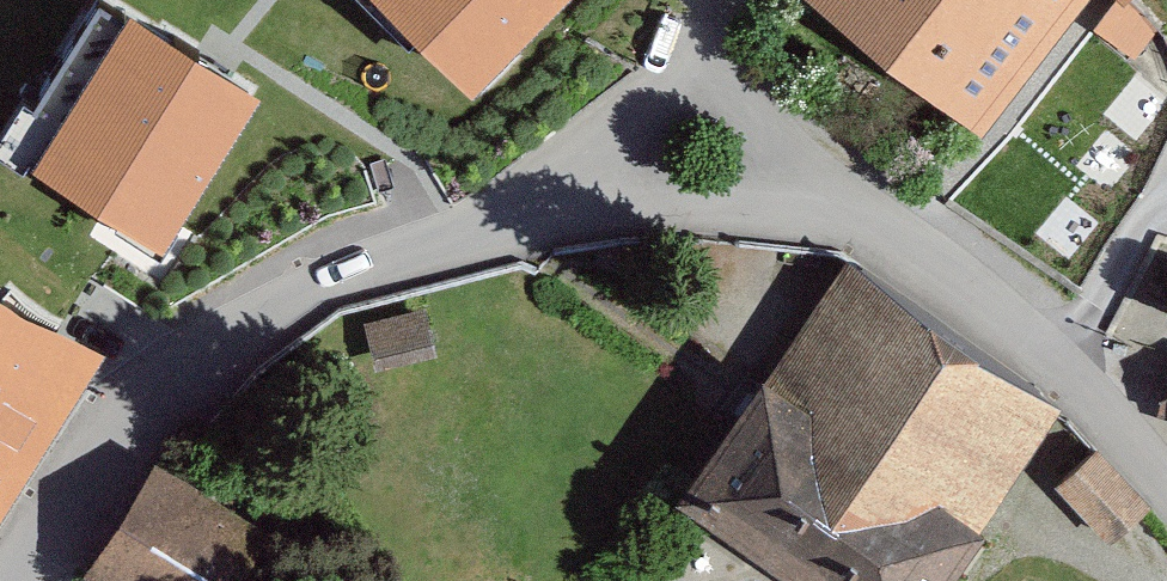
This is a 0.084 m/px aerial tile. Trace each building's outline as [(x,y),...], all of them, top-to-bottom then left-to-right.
[(31,149),(162,232),(262,75),(144,0),(126,0),(31,149)] [(474,73),(546,0),(399,0),(474,73)] [(1008,129),(1105,0),(834,0),(1008,129)] [(857,268),(703,506),(820,580),(984,580),(1015,534),(1000,524),(1075,409),(857,268)] [(0,284),(0,505),(101,348),(0,284)] [(368,327),(373,363),(437,353),(431,317),(368,327)] [(1146,511),(1103,465),(1064,502),(1108,548),(1146,511)] [(173,472),(102,580),(265,580),(288,545),(173,472)]
